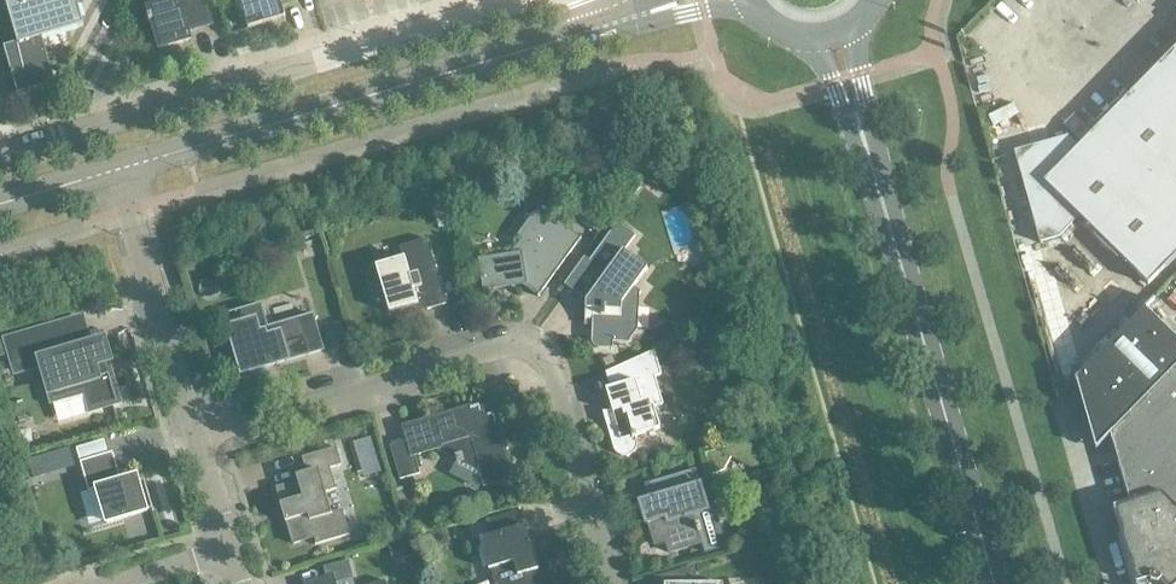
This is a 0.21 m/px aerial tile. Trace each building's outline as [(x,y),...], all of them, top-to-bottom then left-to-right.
[(18,45),(18,46),(42,39),(84,27),(76,0),(5,0),(18,45)] [(146,39),(156,36),(160,50),(190,41),(186,29),(208,23),(201,0),(144,0),(135,3),(146,39)] [(236,2),(237,9),(243,12),(248,29),(273,22),(272,17),(284,14),(280,2),(281,0),(237,0),(236,2)] [(16,89),(25,94),(56,85),(42,39),(18,46),(18,45),(4,49),(16,89)] [(1175,257),(1175,48),(1078,148),(1067,137),(1014,152),(1039,244),(1059,238),(1079,218),(1148,285),(1175,257)] [(984,110),(986,123),(1014,118),(1011,105),(984,110)] [(660,173),(652,182),(666,193),(675,180),(662,170),(660,173)] [(445,198),(431,202),(435,215),(449,211),(445,198)] [(574,217),(599,234),(609,220),(584,203),(574,217)] [(479,261),(484,291),(510,287),(516,279),(539,296),(581,239),(538,208),(517,237),(522,240),(505,257),(479,261)] [(617,224),(583,270),(600,283),(586,302),(585,322),(592,322),(591,340),(591,342),(592,344),(592,345),(593,347),(595,348),(596,349),(598,349),(613,350),(613,343),(630,344),(632,306),(641,293),(634,288),(647,269),(624,252),(635,237),(617,224)] [(376,286),(381,285),(389,314),(425,303),(427,311),(446,305),(427,240),(400,248),(403,259),(376,267),(377,271),(372,272),(369,276),(369,281),(372,285),(376,286)] [(1146,310),(1154,302),(1153,301),(1074,381),(1098,461),(1109,436),(1130,503),(1113,508),(1135,583),(1175,583),(1175,340),(1146,310)] [(260,306),(225,316),(240,367),(244,366),(248,369),(249,372),(324,351),(313,315),(267,329),(260,306)] [(338,324),(322,328),(325,341),(342,337),(338,324)] [(42,365),(52,401),(85,392),(90,410),(118,402),(106,362),(109,361),(103,341),(68,351),(60,325),(7,341),(16,371),(15,372),(15,373),(42,365)] [(708,343),(717,347),(726,343),(720,328),(705,335),(708,343)] [(636,442),(635,439),(636,438),(636,437),(660,430),(654,408),(663,406),(655,378),(661,376),(654,352),(627,364),(633,383),(606,391),(612,413),(603,415),(613,450),(614,452),(615,453),(616,455),(618,456),(620,457),(622,458),(624,458),(626,458),(628,458),(630,457),(632,456),(634,454),(635,453),(636,451),(636,449),(637,447),(637,444),(636,442)] [(496,423),(494,414),(488,416),(480,412),(479,406),(470,409),(404,429),(408,442),(390,447),(400,481),(420,475),(414,455),(438,448),(454,457),(457,464),(464,462),(481,471),(485,486),(512,478),(504,451),(508,450),(503,434),(499,435),(496,423)] [(360,460),(377,455),(372,438),(355,442),(360,460)] [(752,443),(758,462),(768,459),(762,440),(752,443)] [(336,448),(302,458),(306,474),(297,477),(298,483),(276,489),(281,505),(280,505),(285,523),(286,523),(293,545),(314,539),(316,544),(315,544),(315,546),(350,536),(342,511),(331,514),(325,493),(336,490),(330,469),(341,466),(336,448)] [(38,476),(60,470),(55,452),(33,458),(38,476)] [(121,481),(112,453),(80,463),(89,492),(96,490),(106,524),(151,510),(152,513),(154,513),(144,481),(138,483),(136,477),(121,481)] [(646,525),(648,524),(655,546),(666,543),(669,554),(703,544),(706,553),(725,547),(714,510),(708,512),(700,485),(699,485),(695,472),(646,486),(650,500),(639,503),(646,525)] [(494,583),(538,583),(534,572),(538,571),(525,527),(521,528),(517,513),(486,521),(491,536),(479,539),(488,570),(489,569),(494,583)] [(410,557),(405,543),(389,548),(393,562),(410,557)] [(348,561),(323,568),(326,578),(305,583),(354,583),(348,561)]
